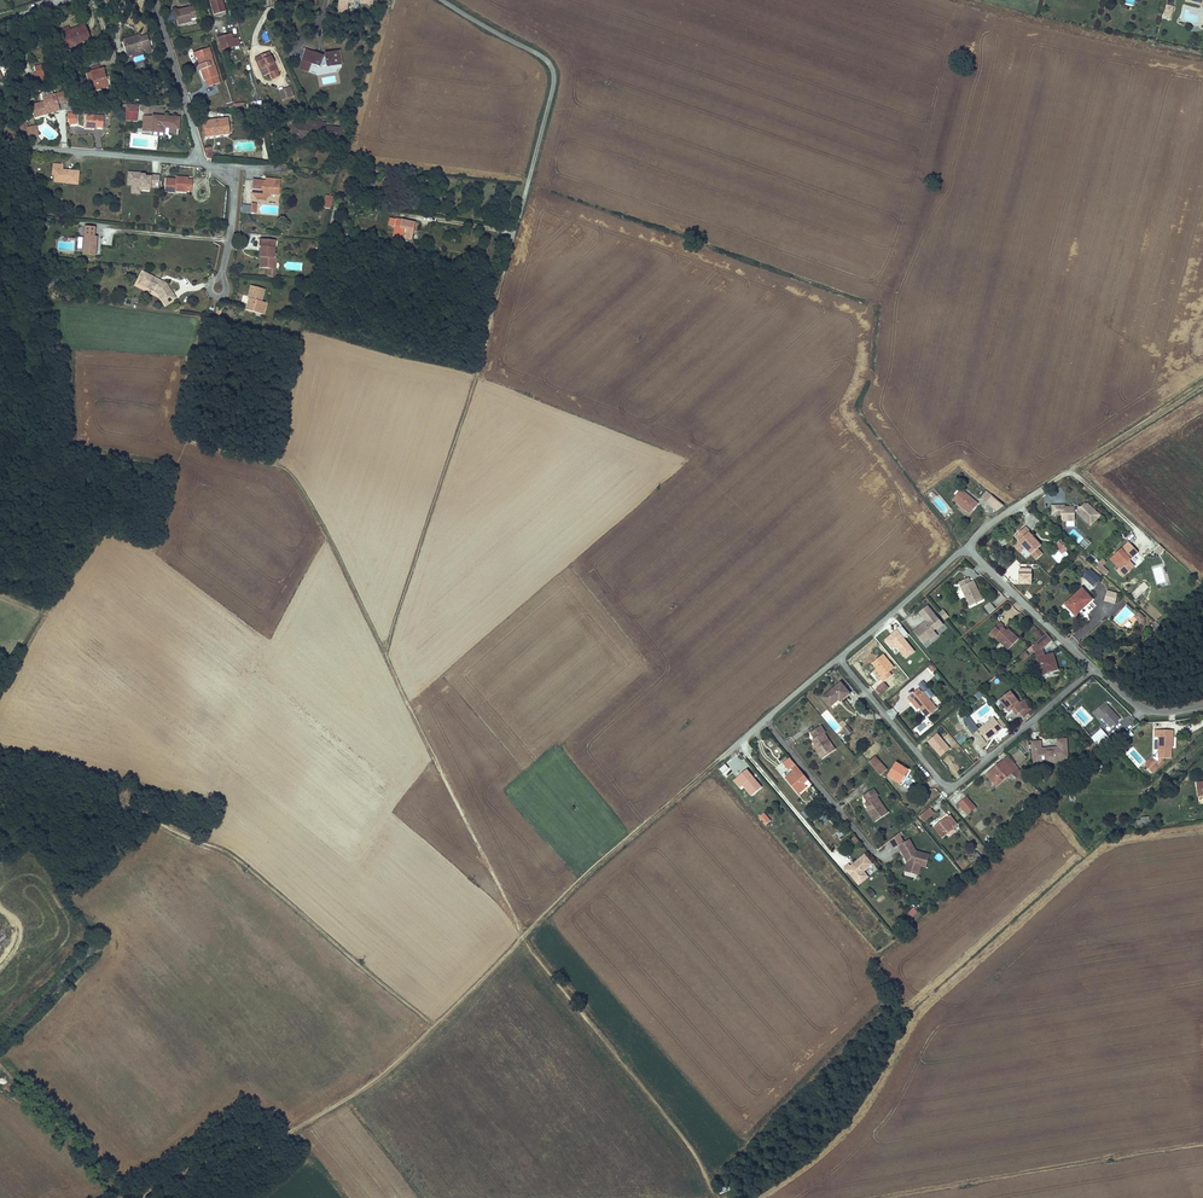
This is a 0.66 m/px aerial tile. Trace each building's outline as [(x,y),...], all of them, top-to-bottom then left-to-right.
[(230,6),(228,0),(216,0),(218,9),(230,6)] [(197,14),(201,12),(199,1),(181,6),(185,20),(197,17),(197,14)] [(1165,4),(1162,18),(1171,20),(1175,6),(1165,4)] [(89,20),(74,26),(75,29),(68,33),(72,43),(95,33),(89,20)] [(73,23),(65,27),(68,33),(75,29),(74,26),(73,23)] [(235,42),(239,41),(237,33),(235,28),(224,31),(226,40),(233,38),(235,42)] [(242,31),(237,33),(239,41),(245,39),(242,31)] [(141,35),(128,39),(132,53),(138,51),(140,55),(159,49),(154,35),(142,38),(141,35)] [(215,45),(209,46),(211,53),(217,52),(215,45)] [(224,81),(217,52),(211,53),(209,46),(200,49),(202,55),(204,54),(211,78),(213,77),(214,84),(224,81)] [(328,53),(311,46),(307,57),(326,64),(327,62),(332,62),(333,64),(347,61),(345,49),(331,51),(331,56),(329,56),(328,53)] [(274,49),(261,54),(268,70),(274,68),(277,74),(284,71),(284,70),(277,55),(274,49)] [(10,76),(1,56),(0,57),(0,88),(7,85),(4,79),(10,76)] [(44,72),(50,71),(47,61),(41,63),(44,72)] [(100,88),(113,84),(108,66),(95,70),(100,88)] [(289,96),(299,92),(295,83),(285,87),(289,96)] [(68,101),(68,95),(68,91),(46,92),(46,94),(46,95),(36,95),(36,109),(49,108),(48,105),(60,105),(60,102),(68,101)] [(251,100),(239,101),(241,108),(252,109),(251,100)] [(125,104),(125,121),(137,121),(138,105),(125,104)] [(73,110),(74,120),(82,119),(82,109),(73,110)] [(100,124),(108,124),(108,113),(92,112),(91,122),(89,122),(89,125),(100,126),(100,124)] [(184,127),(183,116),(158,114),(151,114),(150,129),(156,130),(170,131),(170,126),(184,127)] [(224,132),(236,130),(234,115),(212,118),(213,129),(223,128),(224,132)] [(26,128),(28,138),(39,135),(37,126),(26,128)] [(184,127),(170,126),(170,131),(170,135),(184,136),(184,127)] [(214,142),(207,144),(210,154),(217,155),(214,142)] [(69,181),(80,183),(81,169),(65,167),(66,163),(56,162),(55,167),(57,168),(56,177),(69,178),(69,181)] [(196,177),(191,177),(190,173),(179,173),(178,175),(167,174),(166,188),(177,189),(178,187),(178,183),(190,184),(190,187),(195,187),(196,177)] [(130,186),(130,195),(140,195),(140,191),(150,192),(150,189),(159,189),(159,175),(127,174),(126,186),(130,186)] [(282,191),(285,176),(270,175),(269,179),(265,179),(265,176),(257,175),(255,189),(263,191),(273,192),(274,190),(282,191)] [(330,192),(327,206),(335,207),(338,194),(330,192)] [(344,193),(340,192),(332,228),(335,228),(344,193)] [(253,209),(260,210),(261,199),(254,198),(253,209)] [(418,220),(393,214),(392,221),(397,223),(396,231),(403,233),(415,236),(418,220)] [(104,233),(100,232),(100,224),(89,223),(88,233),(87,251),(102,252),(104,233)] [(262,243),(263,243),(263,253),(265,253),(269,253),(268,265),(272,266),(272,274),(280,275),(281,266),(282,255),(278,255),(278,244),(279,237),(263,236),(262,243)] [(168,281),(147,271),(144,279),(149,281),(151,289),(160,293),(168,304),(178,299),(177,298),(175,294),(174,290),(168,281)] [(151,289),(149,281),(144,279),(141,285),(151,289)] [(272,287),(257,283),(254,294),(256,295),(253,307),(264,311),(267,298),(269,299),(272,287)] [(267,298),(264,311),(271,312),(274,301),(269,299),(267,298)] [(959,498),(976,512),(984,503),(966,489),(959,498)] [(999,495),(994,492),(989,498),(993,501),(999,495)] [(1011,505),(999,495),(993,501),(1003,511),(1011,505)] [(1102,517),(1090,506),(1086,506),(1083,509),(1081,509),(1081,510),(1077,510),(1077,509),(1066,509),(1064,512),(1064,517),(1064,523),(1077,523),(1077,515),(1081,515),(1081,516),(1093,527),(1102,517)] [(1030,529),(1033,527),(1028,522),(1016,533),(1034,551),(1043,542),(1030,529)] [(1069,542),(1063,535),(1061,536),(1067,544),(1069,542)] [(1061,536),(1060,536),(1055,540),(1058,544),(1062,549),(1065,546),(1067,544),(1061,536)] [(1086,539),(1079,547),(1084,552),(1091,544),(1086,539)] [(1062,549),(1058,544),(1052,549),(1059,556),(1068,549),(1065,546),(1062,549)] [(1130,563),(1139,554),(1129,544),(1111,560),(1119,569),(1117,571),(1124,578),(1135,569),(1130,563)] [(1093,564),(1098,559),(1091,554),(1087,559),(1093,564)] [(1096,564),(1104,576),(1109,573),(1104,565),(1107,563),(1104,559),(1096,564)] [(1095,588),(1102,582),(1093,573),(1086,580),(1095,588)] [(968,583),(966,578),(956,584),(959,589),(968,583)] [(971,609),(984,601),(971,581),(968,583),(959,589),(971,609)] [(1077,616),(1093,601),(1084,591),(1068,606),(1077,616)] [(1122,597),(1110,593),(1108,604),(1119,607),(1122,597)] [(990,602),(983,607),(989,615),(996,609),(990,602)] [(918,613),(925,622),(913,631),(926,648),(940,637),(938,634),(946,629),(928,605),(918,613)] [(955,620),(950,613),(945,616),(950,623),(955,620)] [(1142,615),(1138,620),(1142,624),(1142,630),(1149,629),(1148,621),(1142,615)] [(1007,630),(1009,628),(1004,624),(991,637),(997,641),(998,640),(1011,654),(1024,642),(1015,634),(1013,636),(1007,630)] [(914,652),(904,638),(909,635),(903,626),(885,639),(893,651),(897,648),(905,659),(914,652)] [(1037,630),(1033,634),(1038,640),(1043,636),(1037,630)] [(1047,652),(1056,645),(1050,638),(1037,649),(1045,677),(1063,673),(1058,656),(1048,659),(1047,652)] [(891,670),(896,665),(885,653),(874,662),(884,674),(882,676),(887,681),(895,675),(891,670)] [(883,682),(876,690),(881,696),(889,688),(883,682)] [(843,703),(852,695),(842,685),(825,698),(832,707),(841,701),(843,703)] [(915,699),(930,716),(940,707),(926,690),(924,691),(921,687),(909,696),(913,701),(915,699)] [(979,692),(975,695),(979,701),(984,697),(979,692)] [(1025,705),(1015,693),(1004,702),(1014,713),(1018,710),(1022,715),(1024,714),(1028,719),(1036,712),(1028,702),(1025,705)] [(977,711),(980,715),(989,709),(987,705),(977,711)] [(1114,729),(1124,721),(1110,706),(1103,712),(1107,716),(1105,718),(1114,729)] [(914,730),(920,736),(933,724),(927,717),(914,730)] [(978,734),(983,731),(973,719),(969,722),(978,734)] [(997,720),(983,731),(991,742),(1006,731),(997,720)] [(851,734),(856,731),(851,726),(847,730),(851,734)] [(826,735),(827,734),(822,727),(812,734),(817,741),(814,743),(824,759),(836,751),(826,735)] [(1174,736),(1177,736),(1177,728),(1159,728),(1159,736),(1161,736),(1162,757),(1174,758),(1174,736)] [(927,743),(941,758),(951,749),(937,734),(927,743)] [(1103,740),(1108,746),(1114,740),(1109,734),(1103,740)] [(1117,743),(1114,740),(1108,746),(1111,749),(1117,743)] [(1064,748),(1046,750),(1045,744),(1037,745),(1038,762),(1072,759),(1071,741),(1063,741),(1064,748)] [(811,781),(792,758),(786,763),(792,771),(795,769),(797,772),(788,780),(801,794),(810,787),(807,784),(811,781)] [(870,762),(882,777),(889,771),(877,758),(870,762)] [(1015,764),(1011,759),(1006,763),(1010,768),(1015,764)] [(1000,790),(1017,775),(1021,772),(1015,764),(1010,768),(1006,763),(989,778),(1000,790)] [(726,764),(719,769),(726,779),(733,773),(726,764)] [(907,779),(910,773),(898,765),(891,777),(900,783),(904,777),(907,779)] [(755,794),(764,788),(749,769),(738,778),(746,787),(748,786),(755,794)] [(1199,787),(1199,792),(1192,793),(1193,800),(1202,799),(1202,787),(1199,787)] [(879,800),(880,800),(876,793),(865,800),(869,806),(867,808),(877,823),(889,815),(879,800)] [(968,816),(977,808),(967,796),(958,804),(968,816)] [(926,824),(937,815),(936,815),(935,813),(932,810),(922,818),(926,824)] [(759,818),(766,826),(771,821),(764,813),(759,818)] [(945,840),(959,827),(951,818),(936,830),(945,840)] [(1151,824),(1150,819),(1146,819),(1146,822),(1142,823),(1143,827),(1148,827),(1147,825),(1151,824)] [(980,821),(976,825),(981,830),(985,825),(980,821)] [(844,839),(850,833),(847,829),(840,834),(844,839)] [(863,845),(856,837),(853,839),(860,848),(863,845)] [(916,876),(918,867),(923,868),(928,869),(931,857),(918,853),(911,842),(900,848),(910,866),(908,874),(916,876)] [(982,865),(988,860),(983,855),(977,860),(982,865)] [(878,866),(870,857),(855,869),(854,867),(850,870),(851,872),(864,887),(874,879),(869,874),(878,866)] [(922,915),(918,911),(912,916),(916,920),(922,915)]
